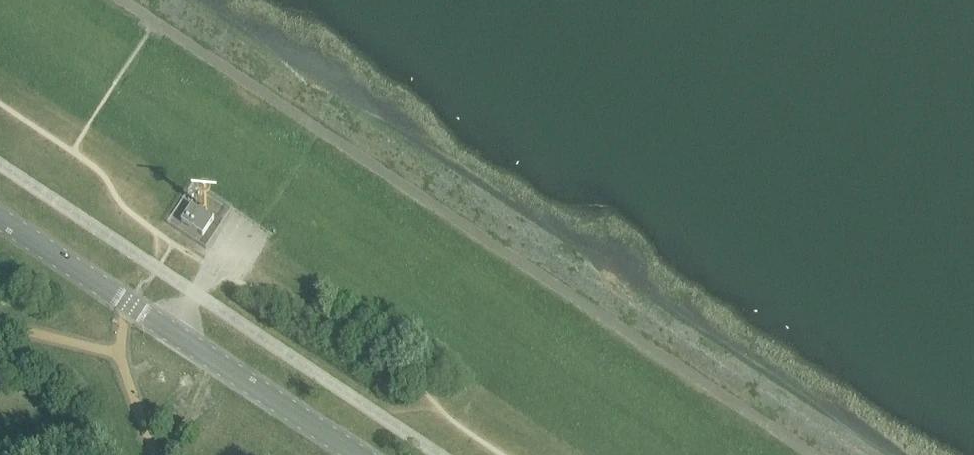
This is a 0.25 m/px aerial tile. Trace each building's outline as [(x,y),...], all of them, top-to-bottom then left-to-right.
[(203,237),(214,221),(206,216),(205,210),(200,211),(192,206),(181,222),(203,237)]
